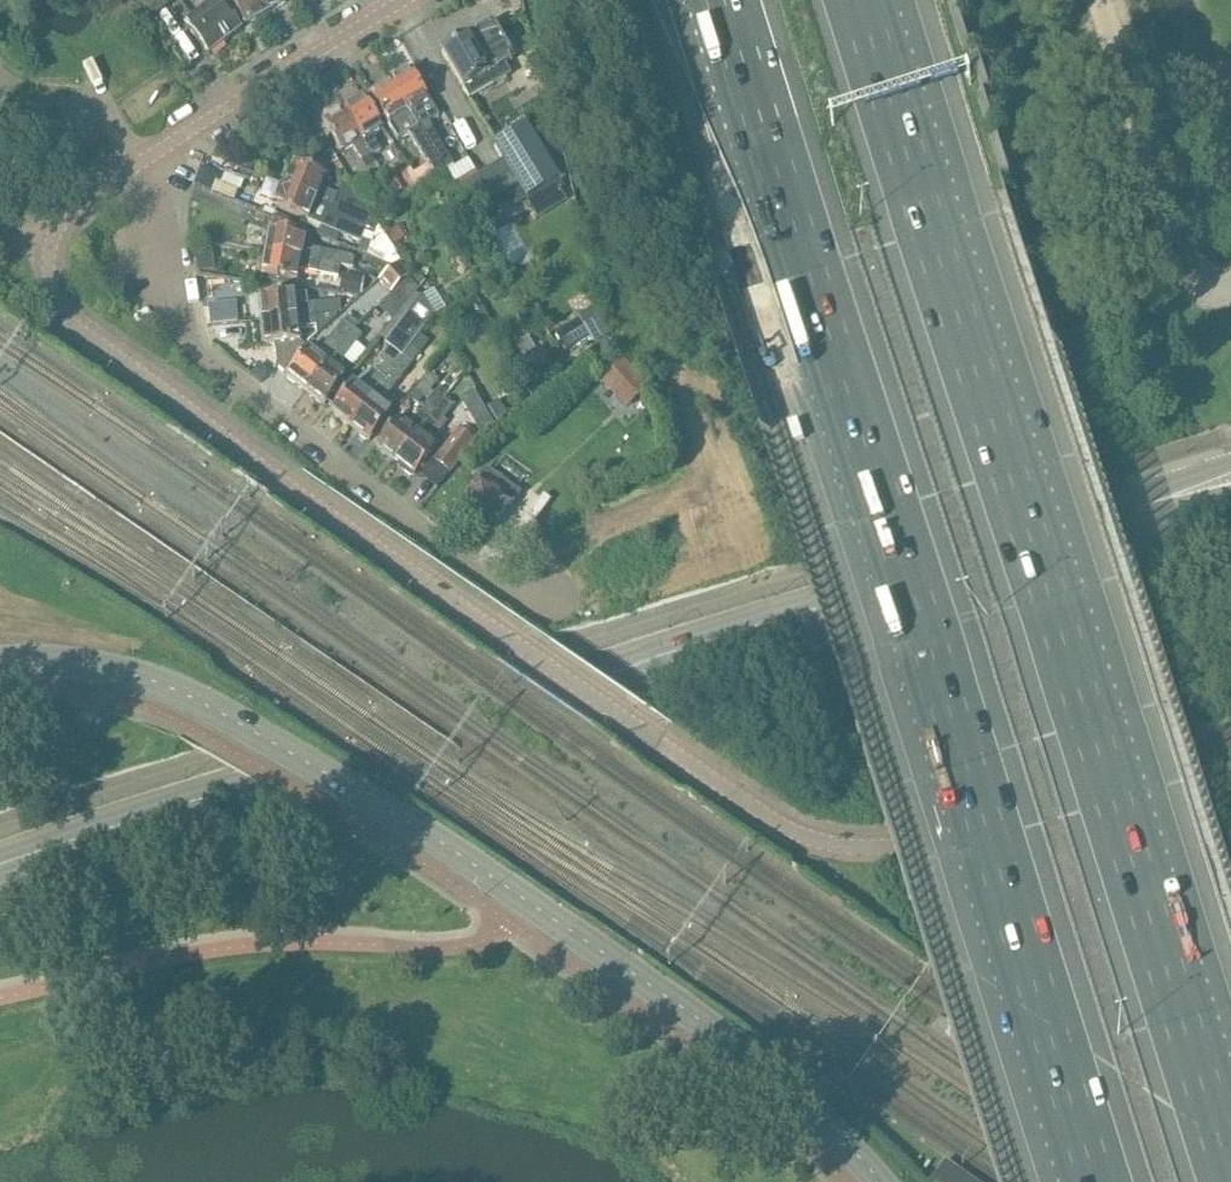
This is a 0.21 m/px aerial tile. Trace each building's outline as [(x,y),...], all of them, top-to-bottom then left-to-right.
[(155,18),(156,17),(179,0),(178,0),(142,0),(155,18)] [(244,25),(267,12),(260,0),(230,0),(244,25)] [(267,12),(287,0),(260,0),(267,12)] [(189,31),(193,32),(209,53),(241,28),(228,11),(225,13),(217,2),(185,26),(189,31)] [(443,56),(463,91),(470,101),(512,75),(506,66),(509,64),(489,29),(476,36),(480,44),(474,47),(470,40),(443,56)] [(439,118),(430,102),(413,73),(393,85),(419,130),(423,138),(430,149),(431,151),(434,155),(443,171),(444,172),(454,167),(440,144),(437,137),(433,132),(429,124),(439,118)] [(423,138),(419,130),(393,85),(371,98),(388,127),(397,142),(409,136),(424,161),(434,177),(443,171),(434,155),(431,151),(430,149),(423,138)] [(345,113),(371,158),(375,156),(380,153),(371,137),(383,130),(366,101),(345,113)] [(362,163),(375,184),(384,179),(371,158),(345,113),(345,114),(324,126),(341,155),(353,148),(362,163)] [(559,178),(552,167),(526,123),(492,144),(526,199),(559,178)] [(295,164),(285,186),(371,220),(372,217),(363,203),(356,190),(353,193),(340,188),(337,196),(321,190),(327,177),(295,164)] [(393,176),(387,179),(384,182),(393,198),(410,189),(400,173),(393,176)] [(285,188),(276,209),(308,222),(325,229),(361,243),(366,232),(375,236),(380,223),(371,220),(285,186),(285,188)] [(303,248),(305,236),(271,229),(266,255),(340,267),(340,266),(353,269),(355,259),(349,256),(303,248)] [(212,254),(195,257),(198,273),(215,271),(212,254)] [(298,270),(334,277),(338,278),(340,267),(266,255),(263,276),(296,283),(298,270)] [(390,295),(407,279),(410,276),(398,264),(379,282),(390,295)] [(365,279),(342,274),(339,291),(362,295),(365,279)] [(419,290),(419,289),(407,279),(390,295),(404,307),(405,308),(419,290)] [(261,297),(263,322),(317,317),(342,315),(341,302),(338,302),(314,305),(308,305),(307,295),(295,296),(295,293),(261,297)] [(405,308),(404,307),(393,322),(380,338),(386,343),(421,298),(416,294),(405,308)] [(421,298),(386,343),(384,345),(389,349),(379,362),(383,365),(363,392),(353,383),(332,410),(333,411),(334,414),(339,419),(343,418),(351,425),(411,348),(420,335),(433,319),(431,315),(421,298)] [(235,304),(209,306),(211,324),(236,322),(235,304)] [(278,368),(303,346),(300,342),(299,329),(316,328),(317,336),(342,315),(263,322),(266,346),(276,345),(278,368)] [(599,317),(584,326),(591,338),(595,345),(611,336),(599,317)] [(555,334),(566,352),(591,338),(584,326),(580,319),(555,334)] [(304,347),(303,346),(278,368),(287,374),(287,375),(289,376),(290,380),(295,384),(299,383),(306,389),(347,336),(352,331),(343,324),(338,330),(332,337),(317,357),(307,349),(304,347)] [(361,338),(352,331),(347,336),(306,389),(316,397),(316,400),(321,404),(324,404),(326,405),(346,380),(336,371),(344,360),(356,345),(361,338)] [(516,346),(523,358),(535,350),(527,338),(516,346)] [(365,439),(369,438),(371,440),(392,414),(382,406),(401,381),(413,365),(411,364),(419,354),(411,348),(351,425),(359,431),(359,434),(365,439)] [(597,379),(627,411),(651,388),(622,356),(597,379)] [(429,375),(415,392),(425,400),(439,383),(429,375)] [(397,461),(443,400),(435,394),(409,427),(398,419),(377,446),(379,447),(379,450),(384,454),(387,453),(397,461)] [(453,408),(443,401),(443,400),(397,461),(406,468),(406,471),(412,475),(415,475),(416,476),(437,450),(427,442),(439,427),(438,427),(450,412),(453,408)] [(487,407),(499,427),(512,420),(499,400),(487,407)] [(488,417),(474,425),(481,438),(495,429),(488,417)] [(450,475),(474,443),(459,430),(434,461),(449,474),(450,475)] [(458,510),(491,534),(520,494),(487,471),(458,510)] [(931,1181),(974,1181),(945,1162),(931,1181)]
